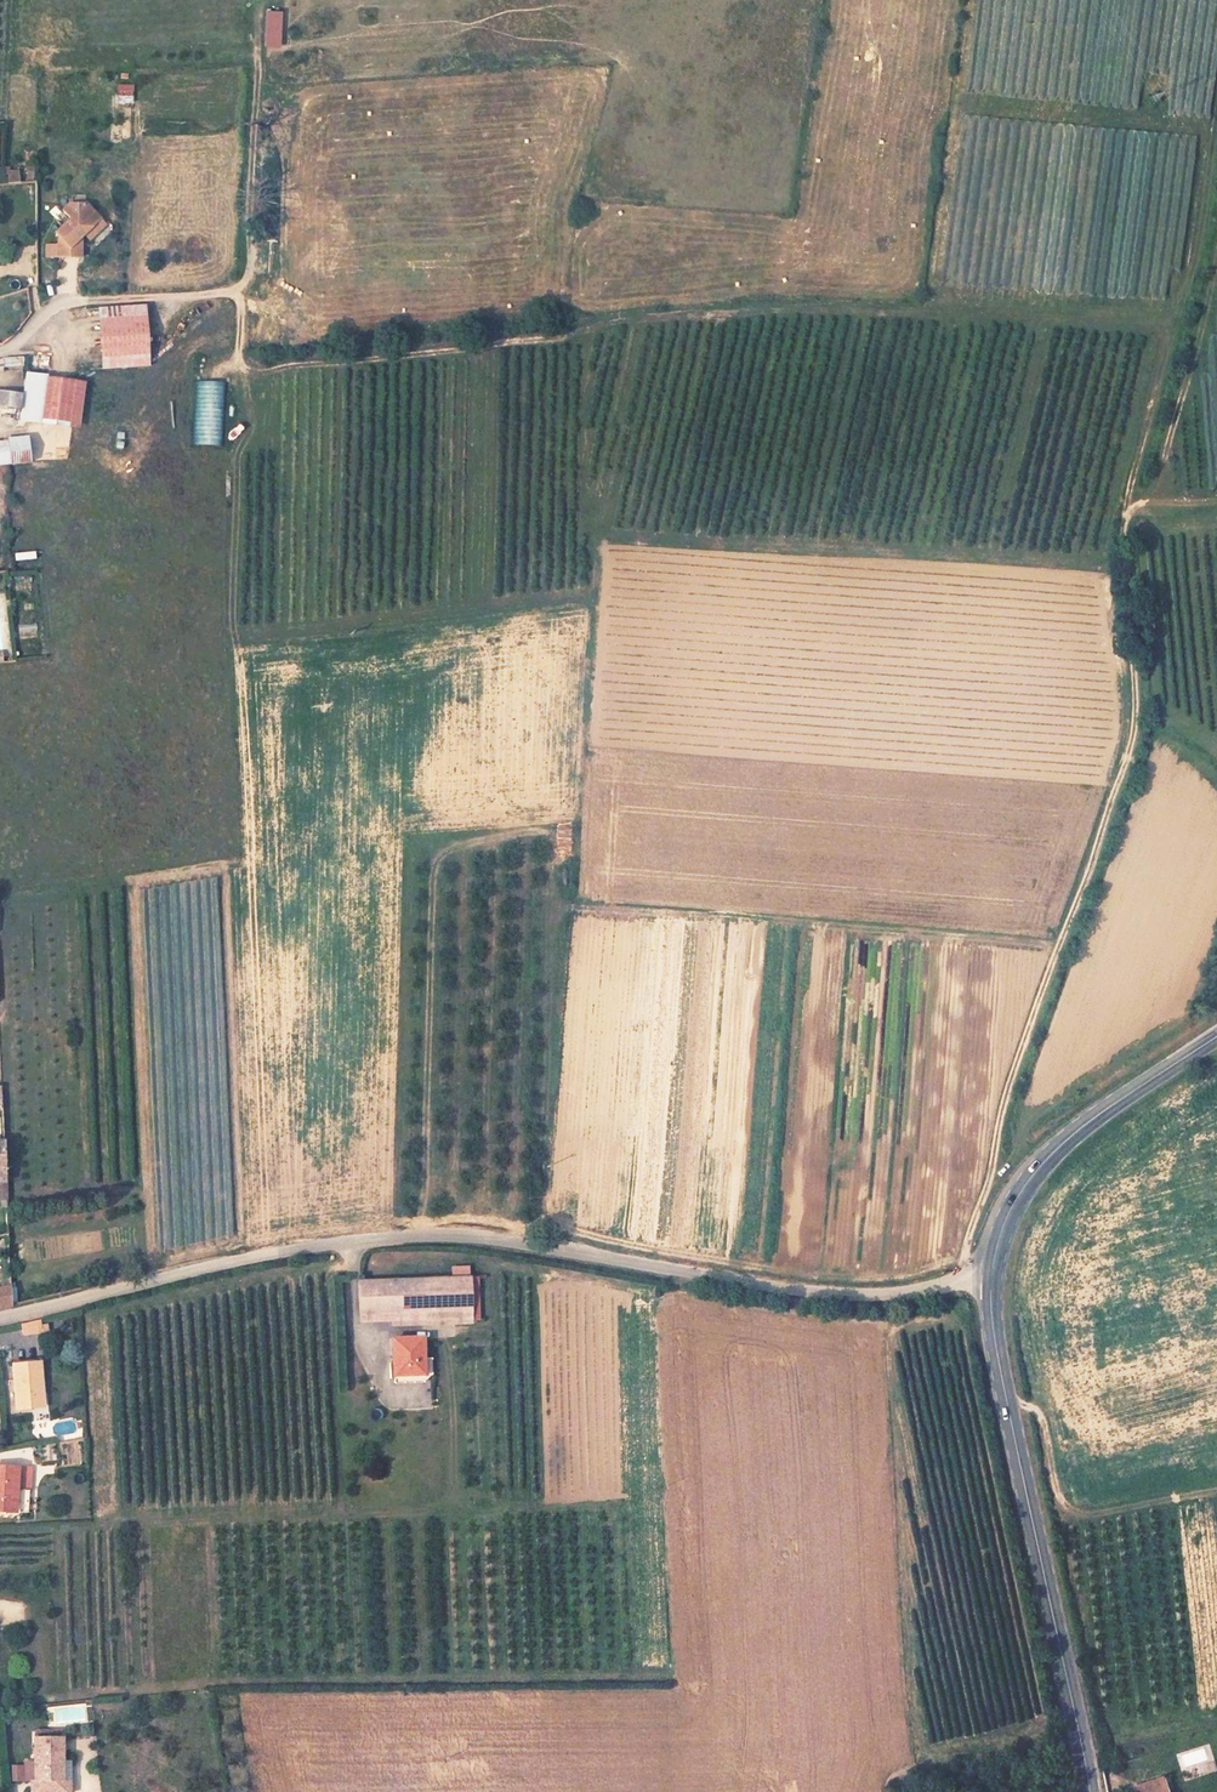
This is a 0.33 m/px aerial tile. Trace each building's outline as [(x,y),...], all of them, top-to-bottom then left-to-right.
[(280,47),(280,9),(263,9),(263,47),(280,47)] [(114,103),(132,103),(133,83),(114,82),(114,103)] [(122,117),(123,138),(131,138),(130,116),(122,117)] [(111,123),(110,141),(121,141),(122,124),(111,123)] [(85,234),(101,218),(87,203),(70,203),(62,211),(70,218),(57,233),(60,235),(60,244),(60,256),(82,256),(83,236),(85,234)] [(101,218),(85,234),(91,240),(107,224),(101,218)] [(60,256),(60,244),(47,244),(47,257),(60,256)] [(153,363),(149,305),(99,308),(103,367),(153,363)] [(0,358),(0,377),(21,377),(22,359),(0,358)] [(81,427),(87,382),(48,377),(48,374),(27,371),(21,419),(81,427)] [(192,446),(220,446),(220,382),(193,382),(192,446)] [(31,462),(29,436),(9,438),(9,441),(0,442),(0,465),(31,462)] [(13,553),(13,561),(35,560),(34,551),(13,553)] [(5,1139),(0,1140),(0,1177),(8,1176),(5,1139)] [(8,1177),(8,1176),(0,1177),(0,1197),(9,1197),(8,1177)] [(15,1302),(14,1288),(13,1268),(0,1270),(0,1276),(1,1285),(0,1285),(0,1305),(15,1302)] [(476,1324),(474,1277),(364,1278),(365,1312),(396,1313),(430,1313),(430,1326),(476,1324)] [(430,1326),(430,1313),(396,1313),(396,1327),(430,1326)] [(22,1336),(47,1329),(44,1318),(19,1325),(22,1336)] [(424,1375),(424,1338),(394,1338),(394,1376),(424,1375)] [(42,1395),(42,1362),(14,1362),(15,1410),(36,1410),(36,1395),(42,1395)] [(19,1467),(0,1466),(0,1511),(10,1512),(11,1490),(18,1490),(19,1467)] [(18,1512),(18,1490),(11,1490),(10,1512),(18,1512)] [(86,1705),(55,1706),(56,1724),(87,1722),(86,1705)] [(63,1735),(38,1737),(40,1765),(29,1766),(31,1782),(37,1782),(38,1791),(77,1791),(76,1777),(67,1778),(63,1735)] [(1164,1778),(1134,1788),(1136,1791),(1169,1791),(1164,1778)]
